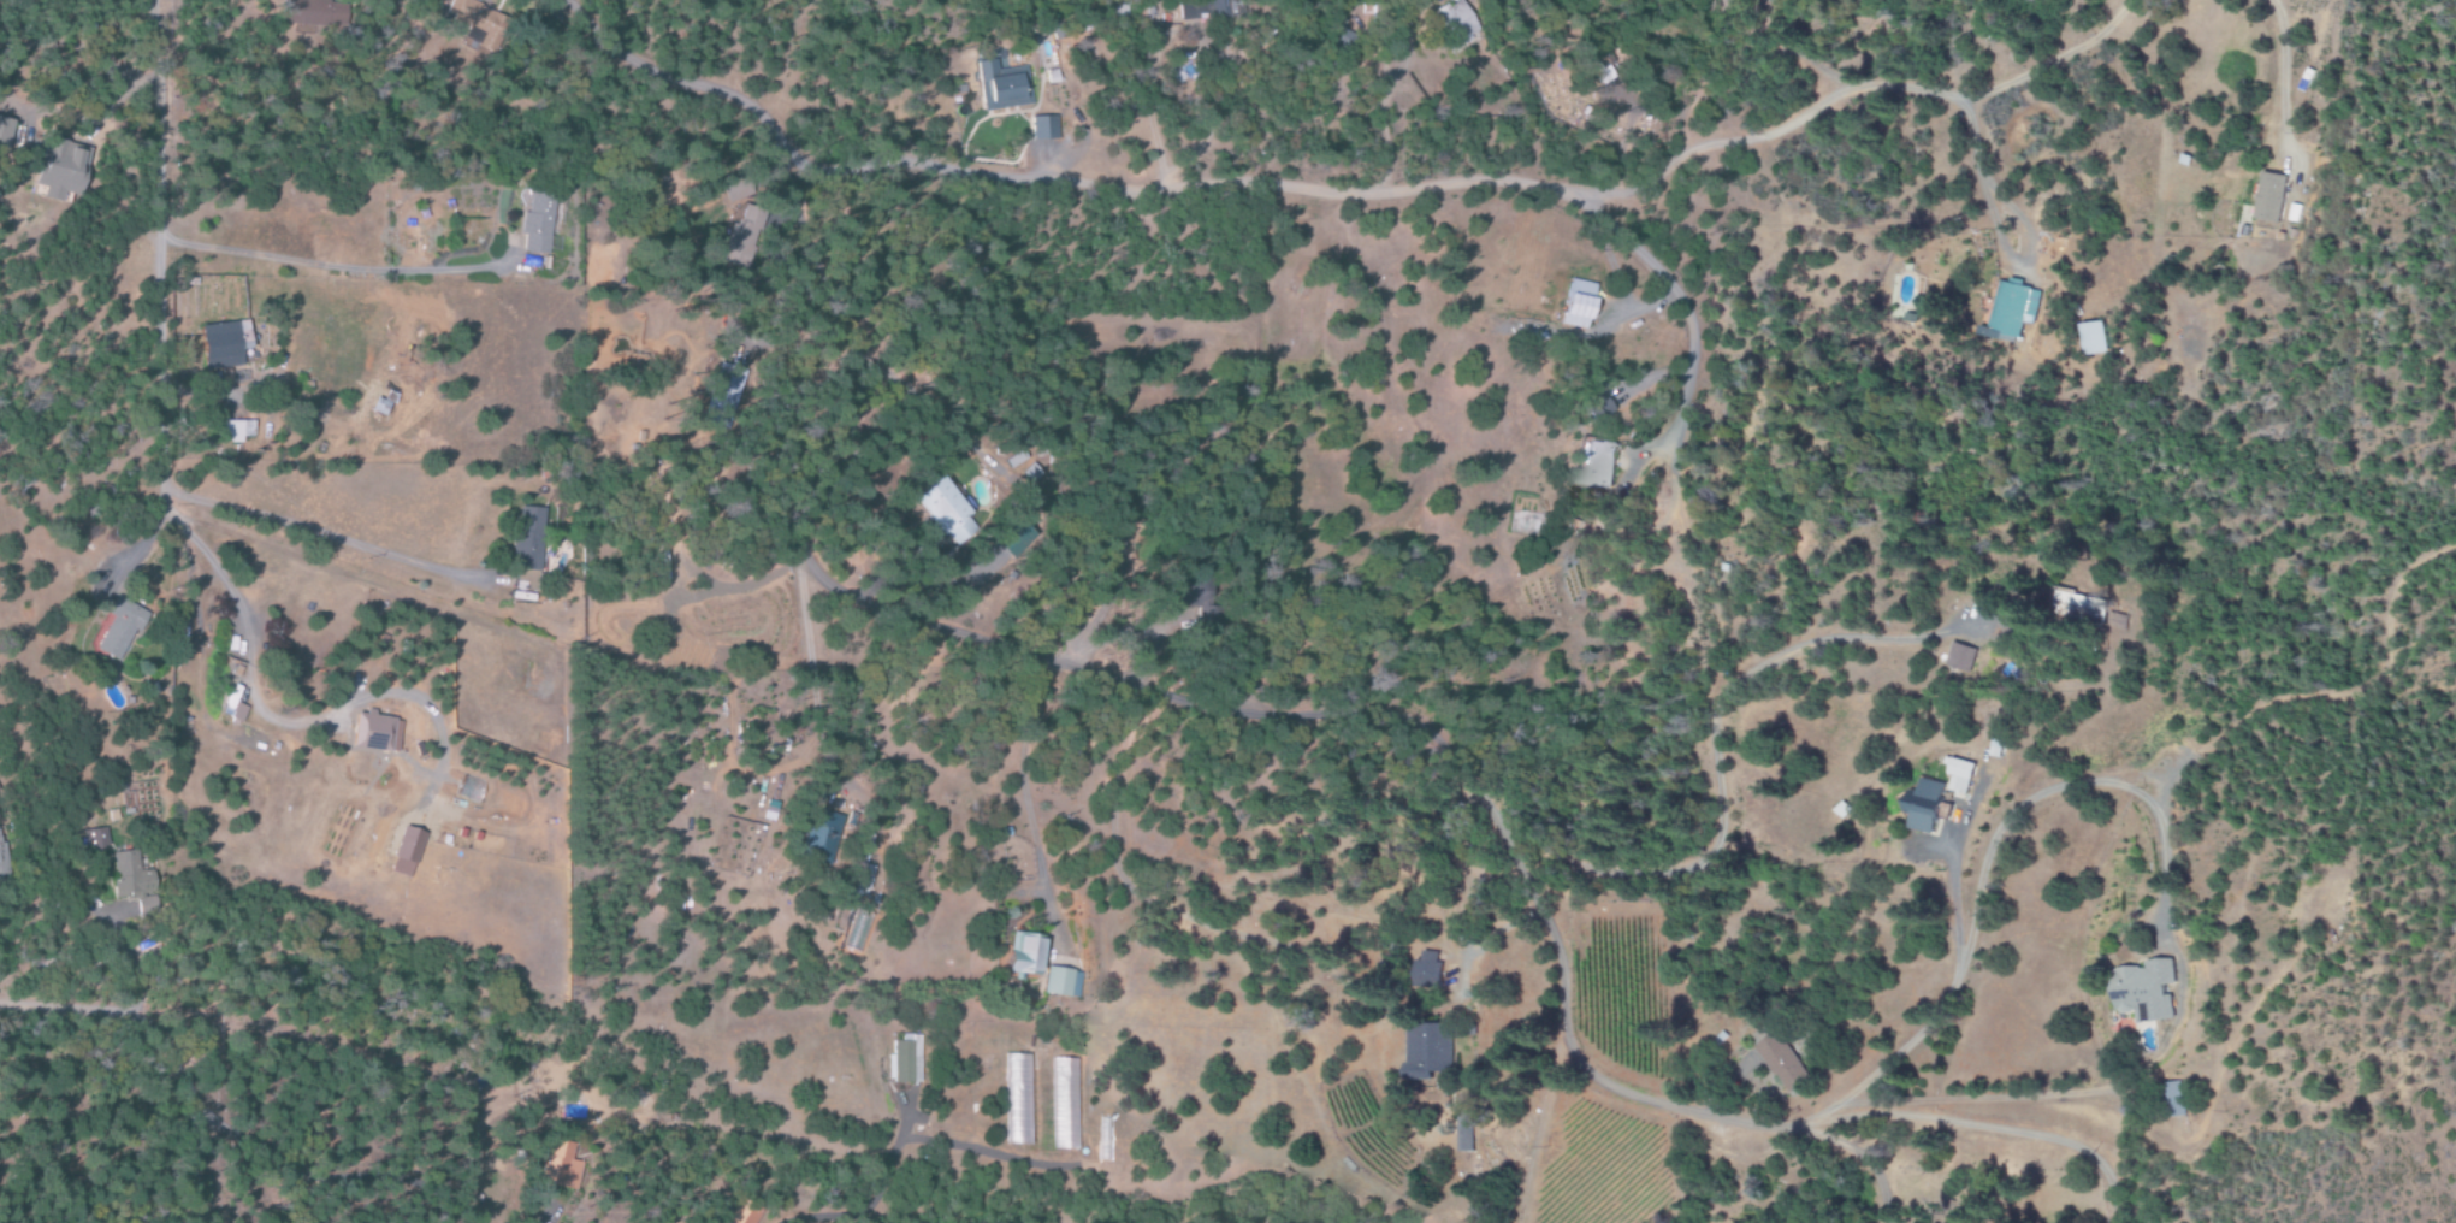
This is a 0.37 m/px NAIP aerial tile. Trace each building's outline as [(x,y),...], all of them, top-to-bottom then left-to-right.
[(287,0),(286,25),(345,26),(345,1),(287,0)] [(482,34),(476,46),(487,51),(502,15),(465,0),(461,0),(452,22),(482,34)] [(1226,0),(1203,0),(1204,16),(1227,15),(1226,0)] [(1480,35),(1466,0),(1460,0),(1437,10),(1453,46),(1480,35)] [(981,111),(1032,106),(1030,85),(1022,86),(1020,75),(998,77),(996,60),(976,62),(981,111)] [(1609,65),(1594,71),(1600,85),(1615,78),(1609,65)] [(0,119),(0,151),(4,152),(12,122),(0,119)] [(89,149),(44,137),(32,185),(42,188),(40,199),(57,203),(60,192),(77,196),(89,149)] [(2287,175),(2263,172),(2257,220),(2281,223),(2287,175)] [(547,256),(557,197),(527,192),(520,235),(525,236),(522,252),(547,256)] [(744,266),(754,225),(731,220),(720,260),(744,266)] [(1560,325),(1587,329),(1594,284),(1566,280),(1560,325)] [(1992,327),(1983,325),(1980,336),(2018,344),(2022,323),(2033,325),(2040,290),(2002,282),(1992,327)] [(2088,356),(2109,353),(2104,321),(2083,325),(2088,356)] [(199,325),(202,370),(242,366),(240,353),(249,352),(247,322),(199,325)] [(743,370),(715,364),(702,424),(730,430),(743,370)] [(253,437),(253,421),(221,421),(221,444),(241,443),(241,437),(253,437)] [(1582,458),(1578,484),(1614,489),(1620,446),(1585,441),(1582,458)] [(913,498),(954,549),(980,528),(940,477),(913,498)] [(544,509),(516,507),(513,570),(541,571),(544,509)] [(1010,559),(1033,535),(1017,520),(994,545),(1010,559)] [(1200,580),(1165,581),(1166,610),(1201,608),(1200,580)] [(2104,621),(2108,600),(2055,588),(2050,609),(2104,621)] [(149,614),(116,596),(106,614),(112,618),(94,650),(116,663),(134,630),(139,633),(149,614)] [(1975,650),(1953,642),(1946,666),(1967,673),(1975,650)] [(246,708),(233,703),(228,719),(241,724),(246,708)] [(394,717),(365,713),(364,715),(354,713),(349,748),(389,753),(394,717)] [(1947,790),(1969,795),(1976,763),(1954,758),(1947,790)] [(1910,829),(1936,835),(1948,785),(1921,778),(1912,815),(1914,815),(1910,829)] [(795,854),(825,866),(843,820),(813,808),(795,854)] [(409,880),(424,834),(402,827),(387,873),(409,880)] [(107,848),(106,830),(85,831),(86,849),(107,848)] [(109,854),(117,899),(137,896),(137,897),(157,894),(150,858),(137,861),(135,850),(109,854)] [(865,899),(875,869),(861,864),(851,894),(865,899)] [(1041,937),(1008,935),(1005,974),(1039,976),(1041,937)] [(1415,987),(1441,988),(1442,964),(1438,964),(1439,952),(1416,951),(1415,987)] [(2170,1021),(2169,985),(2173,985),(2172,960),(2147,960),(2147,968),(2118,969),(2120,1014),(2137,1013),(2138,1022),(2170,1021)] [(1079,999),(1082,971),(1045,968),(1042,995),(1079,999)] [(1410,1080),(1434,1080),(1434,1072),(1452,1073),(1454,1026),(1411,1025),(1410,1080)] [(1810,1081),(1782,1033),(1759,1047),(1787,1095),(1810,1081)] [(913,1083),(914,1042),(894,1041),(893,1083),(913,1083)] [(1004,1056),(1006,1146),(1032,1145),(1030,1055),(1004,1056)] [(1052,1150),(1078,1150),(1077,1059),(1051,1060),(1052,1150)] [(2170,1118),(2186,1115),(2180,1082),(2164,1085),(2170,1118)] [(1459,1152),(1471,1152),(1471,1117),(1458,1117),(1459,1152)] [(576,1191),(582,1163),(570,1160),(574,1143),(550,1138),(540,1183),(576,1191)] [(763,1208),(738,1197),(726,1222),(756,1222),(763,1208)]
